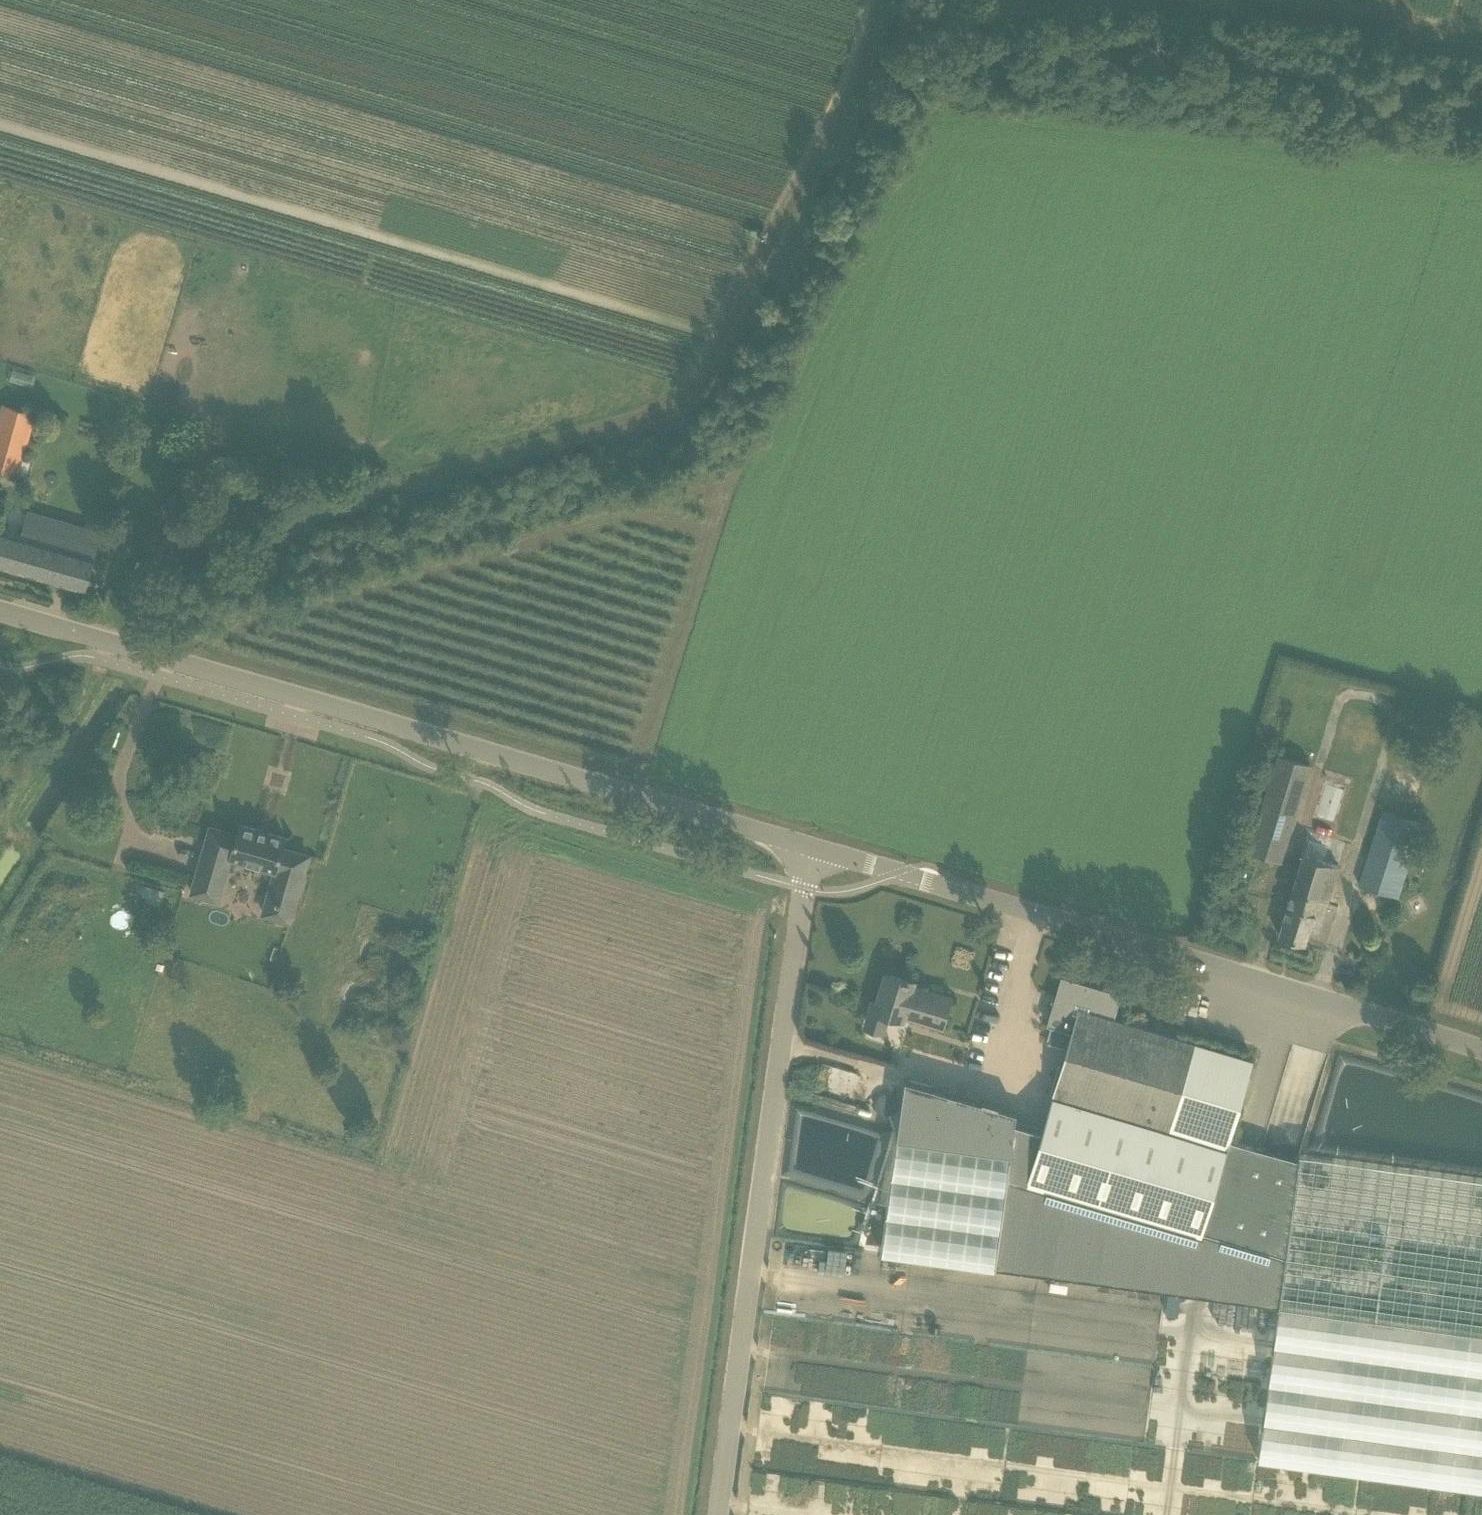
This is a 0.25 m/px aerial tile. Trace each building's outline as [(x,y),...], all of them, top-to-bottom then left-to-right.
[(0,415),(0,469),(18,474),(36,413),(3,404),(0,415)] [(85,589),(101,531),(27,510),(20,535),(2,530),(0,536),(0,564),(85,589)] [(1281,860),(1308,764),(1278,755),(1249,851),(1278,860),(1277,861),(1279,862),(1280,860),(1281,860)] [(1395,896),(1419,820),(1384,809),(1360,885),(1395,896)] [(294,907),(309,855),(283,848),(286,837),(240,824),(237,835),(211,827),(192,893),(218,900),(231,858),(276,871),(264,913),(279,918),(290,921),(294,907)] [(1279,935),(1305,943),(1310,928),(1319,930),(1340,864),(1303,853),(1279,935)] [(164,891),(146,885),(143,895),(161,901),(164,891)] [(906,1018),(942,1029),(952,997),(913,985),(915,981),(886,972),(878,1000),(870,998),(862,1028),(885,1034),(889,1016),(893,1017),(905,1020),(906,1018)] [(1201,1235),(1202,1231),(1246,1246),(1286,1258),(1300,1159),(1296,1158),(1286,1155),(1270,1150),(1260,1147),(1245,1142),(1230,1138),(1254,1059),(1114,1018),(1121,994),(1061,976),(1047,1025),(1071,1032),(1063,1058),(1047,1112),(1042,1130),(1026,1186),(1157,1225),(1201,1235)] [(906,1080),(899,1140),(1010,1155),(1016,1109),(906,1080)] [(1015,1122),(995,1269),(1280,1306),(1284,1274),(1286,1258),(1246,1246),(1202,1231),(1201,1235),(1157,1225),(1026,1186),(1042,1130),(1015,1122)] [(995,1269),(1010,1155),(899,1140),(884,1254),(995,1269)] [(1300,1154),(1300,1159),(1286,1258),(1284,1274),(1280,1306),(1275,1343),(1264,1421),(1259,1460),(1462,1486),(1481,1489),(1481,1178),(1369,1163),(1300,1154)]
